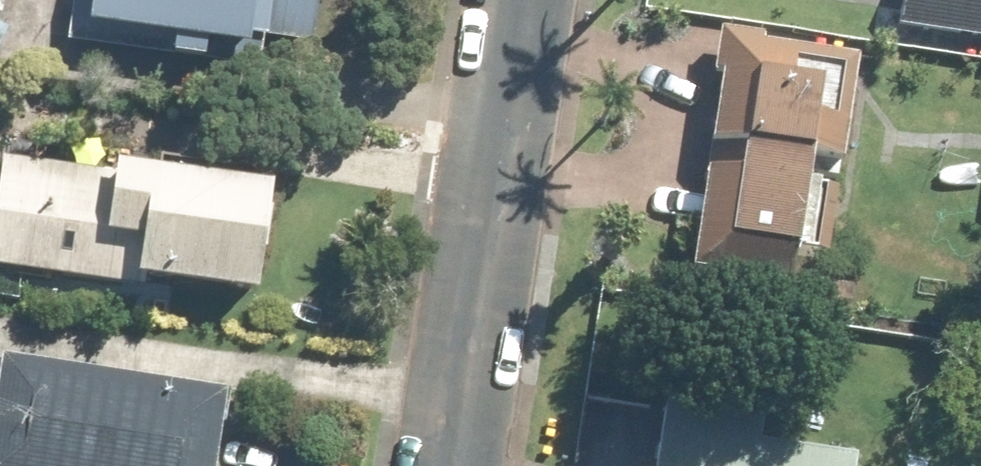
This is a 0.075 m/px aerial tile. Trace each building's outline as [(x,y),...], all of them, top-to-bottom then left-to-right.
[(65,36),(257,61),(261,30),(311,37),(316,0),(70,0),(65,36)] [(895,27),(980,39),(980,0),(899,0),(895,27)] [(760,30),(762,21),(715,14),(709,60),(715,62),(688,255),(818,272),(830,178),(805,160),(807,134),(841,142),(854,44),(760,30)] [(142,279),(144,263),(254,277),(269,166),(110,145),(107,165),(0,151),(0,259),(142,279)] [(221,377),(0,342),(0,465),(208,465),(221,377)] [(652,465),(750,465),(755,431),(761,401),(666,386),(652,465)] [(852,446),(755,431),(750,465),(849,465),(852,446)]
